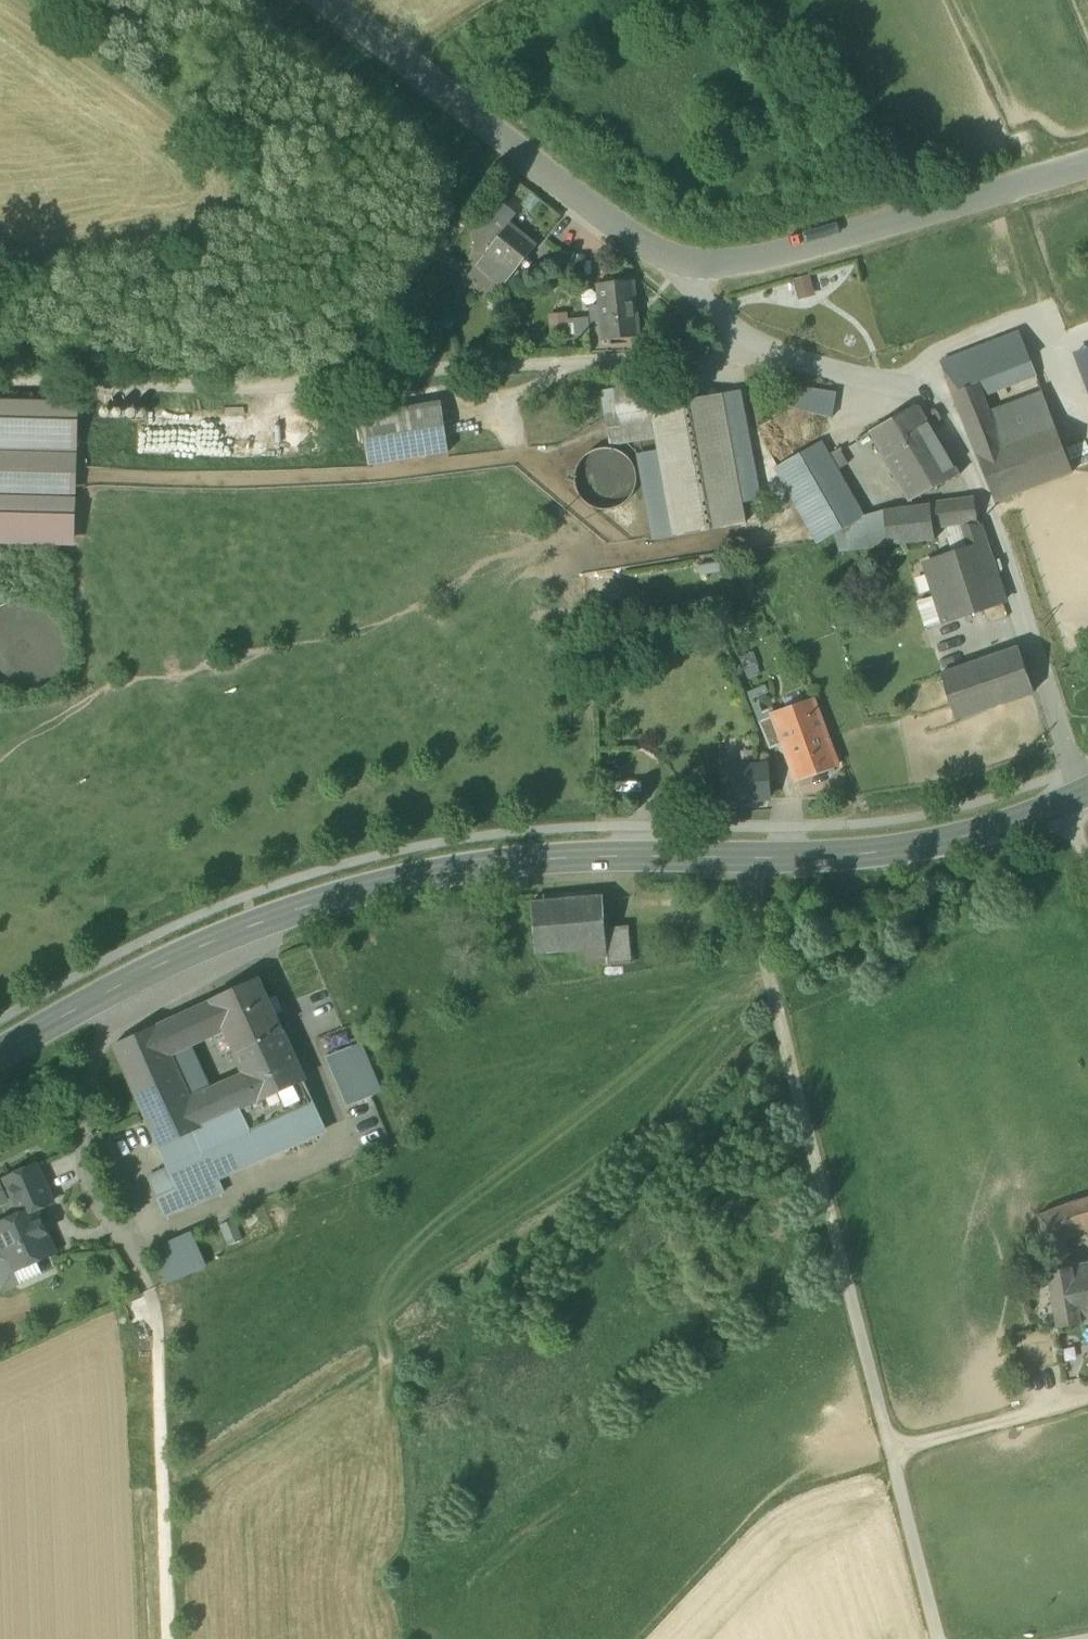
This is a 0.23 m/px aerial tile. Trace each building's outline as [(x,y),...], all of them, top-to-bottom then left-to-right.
[(517,215),(491,194),(468,223),(493,244),(509,224),(517,215)] [(493,244),(487,251),(513,273),(535,246),(509,224),(493,244)] [(553,273),(564,277),(572,253),(560,249),(553,273)] [(502,287),(513,273),(487,251),(476,265),(502,287)] [(583,257),(572,253),(564,277),(575,280),(583,257)] [(810,275),(792,280),(799,302),(816,297),(810,275)] [(602,324),(603,340),(638,337),(636,317),(634,317),(633,303),(634,303),(632,281),(598,285),(600,306),(602,324)] [(590,325),(602,324),(600,306),(588,307),(590,325)] [(550,337),(561,336),(559,320),(568,320),(567,313),(548,314),(550,337)] [(559,320),(561,336),(590,333),(588,318),(568,320),(559,320)] [(976,381),(977,381),(1012,368),(1029,361),(1018,333),(961,355),(966,370),(970,368),(976,381)] [(1074,356),(1082,376),(1087,374),(1087,351),(1074,356)] [(940,363),(946,378),(966,370),(961,355),(940,363)] [(1035,377),(1029,361),(1012,368),(1018,383),(1035,377)] [(970,368),(966,370),(946,378),(957,407),(983,397),(977,381),(976,381),(970,368)] [(1018,383),(1012,368),(977,381),(983,397),(1018,383)] [(609,444),(656,436),(651,407),(647,387),(613,392),(617,412),(604,415),(609,444)] [(777,404),(831,418),(836,395),(781,387),(777,404)] [(742,391),(720,395),(740,504),(762,500),(742,391)] [(601,394),(604,415),(617,412),(613,392),(601,394)] [(1055,427),(1041,392),(989,413),(1003,447),(1055,427)] [(744,525),(740,504),(720,395),(651,407),(656,436),(659,451),(675,538),(744,525)] [(957,407),(963,423),(989,413),(983,397),(957,407)] [(79,403),(0,401),(0,546),(75,548),(79,403)] [(362,416),(370,466),(447,453),(439,403),(362,416)] [(869,432),(909,502),(960,475),(920,410),(918,408),(916,407),(915,407),(869,432)] [(120,409),(117,408),(113,411),(113,414),(115,418),(119,418),(122,416),(123,412),(120,409)] [(108,409),(104,409),(101,411),(100,415),(102,418),(106,419),(109,416),(110,413),(108,409)] [(1003,447),(989,413),(963,423),(977,457),(1003,447)] [(1072,473),(1055,427),(1003,447),(977,457),(995,502),(1072,473)] [(775,468),(818,544),(835,534),(863,518),(836,471),(848,464),(839,449),(828,456),(820,442),(775,468)] [(626,502),(634,492),(636,479),(633,467),(625,456),(614,450),(601,449),(589,454),(579,463),(575,475),(575,487),(581,499),(590,507),(603,511),(616,509),(626,502)] [(652,542),(675,538),(659,451),(636,455),(652,542)] [(974,500),(931,505),(933,527),(976,522),(982,522),(974,500)] [(935,541),(933,527),(931,505),(883,511),(888,546),(935,541)] [(863,518),(835,534),(841,551),(888,546),(883,511),(863,518)] [(964,527),(968,544),(982,539),(978,526),(977,526),(964,527)] [(946,538),(952,556),(968,550),(962,532),(946,538)] [(936,596),(944,622),(1003,601),(986,553),(984,545),(968,550),(952,556),(925,565),(936,596)] [(743,582),(746,588),(754,584),(750,577),(743,582)] [(924,628),(944,622),(936,596),(916,603),(924,628)] [(941,675),(956,720),(1034,693),(1019,648),(941,675)] [(763,674),(754,652),(738,658),(747,681),(763,674)] [(784,745),(797,781),(837,767),(813,700),(775,715),(786,743),(785,744),(784,745)] [(770,750),(784,745),(785,744),(786,743),(775,715),(759,722),(770,750)] [(768,799),(766,766),(721,769),(724,802),(768,799)] [(583,963),(605,961),(608,961),(605,928),(603,897),(531,903),(532,914),(535,954),(582,951),(583,963)] [(626,927),(605,928),(608,961),(605,961),(606,966),(628,964),(626,927)] [(234,1050),(236,1054),(281,1032),(261,989),(257,981),(212,1001),(225,1029),(234,1050)] [(193,1010),(205,1038),(210,1036),(225,1029),(212,1001),(193,1010)] [(193,1010),(178,1017),(191,1045),(205,1038),(193,1010)] [(170,1054),(191,1045),(178,1017),(177,1018),(113,1047),(146,1119),(191,1099),(170,1054)] [(354,1023),(317,1038),(324,1056),(361,1041),(354,1023)] [(234,1050),(225,1029),(210,1036),(220,1057),(234,1050)] [(236,1054),(245,1074),(258,1102),(302,1081),(303,1081),(281,1032),(236,1054)] [(191,1045),(170,1054),(191,1099),(211,1090),(191,1045)] [(362,1045),(352,1049),(372,1096),(382,1092),(362,1045)] [(327,1058),(347,1106),(372,1096),(352,1049),(327,1058)] [(158,1147),(258,1102),(245,1074),(211,1090),(191,1099),(146,1119),(158,1147)] [(325,1130),(302,1081),(258,1102),(158,1147),(168,1168),(180,1195),(217,1179),(325,1130)] [(14,1271),(35,1261),(54,1253),(35,1210),(52,1202),(36,1166),(5,1180),(21,1216),(0,1225),(0,1244),(2,1249),(12,1272),(14,1271)] [(180,1195),(168,1168),(147,1177),(165,1218),(224,1192),(217,1179),(180,1195)] [(0,1183),(0,1208),(10,1203),(0,1183)] [(1039,1215),(1044,1245),(1048,1268),(1072,1264),(1067,1237),(1087,1230),(1087,1200),(1039,1215)] [(242,1241),(233,1220),(219,1225),(228,1246),(242,1241)] [(191,1230),(149,1249),(166,1284),(207,1265),(191,1230)] [(20,1283),(14,1271),(12,1272),(2,1249),(0,1250),(0,1284),(3,1290),(20,1283)] [(14,1271),(20,1283),(40,1274),(35,1261),(14,1271)] [(1072,1264),(1048,1268),(1058,1328),(1087,1323),(1087,1261),(1072,1264)]
